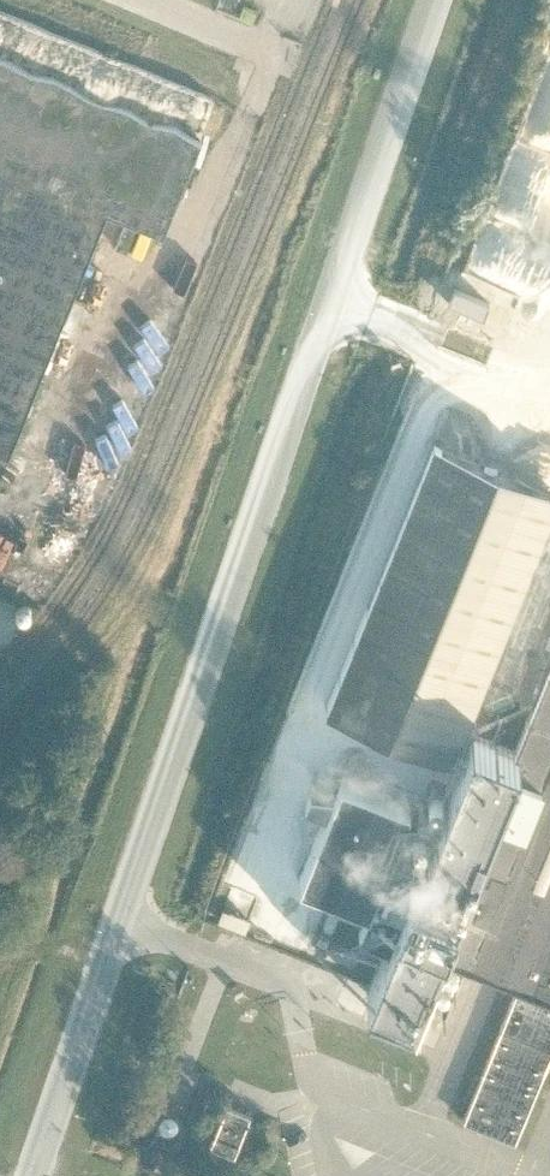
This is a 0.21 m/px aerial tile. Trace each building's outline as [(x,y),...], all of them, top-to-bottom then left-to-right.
[(9,450),(108,207),(164,230),(202,135),(0,52),(0,446),(9,450)] [(433,435),(325,704),(452,755),(549,513),(549,482),(433,435)] [(368,992),(416,1011),(441,948),(518,979),(462,1119),(516,1140),(549,1056),(549,663),(516,747),(474,730),(429,842),(390,938),(372,982),(368,992)] [(326,810),(300,875),(369,903),(360,926),(390,938),(429,842),(398,830),(410,800),(342,772),(334,792),(311,790),(306,802),(326,810)] [(250,1109),(226,1100),(210,1146),(234,1154),(250,1109)] [(159,1149),(136,1141),(131,1154),(154,1162),(159,1149)]
